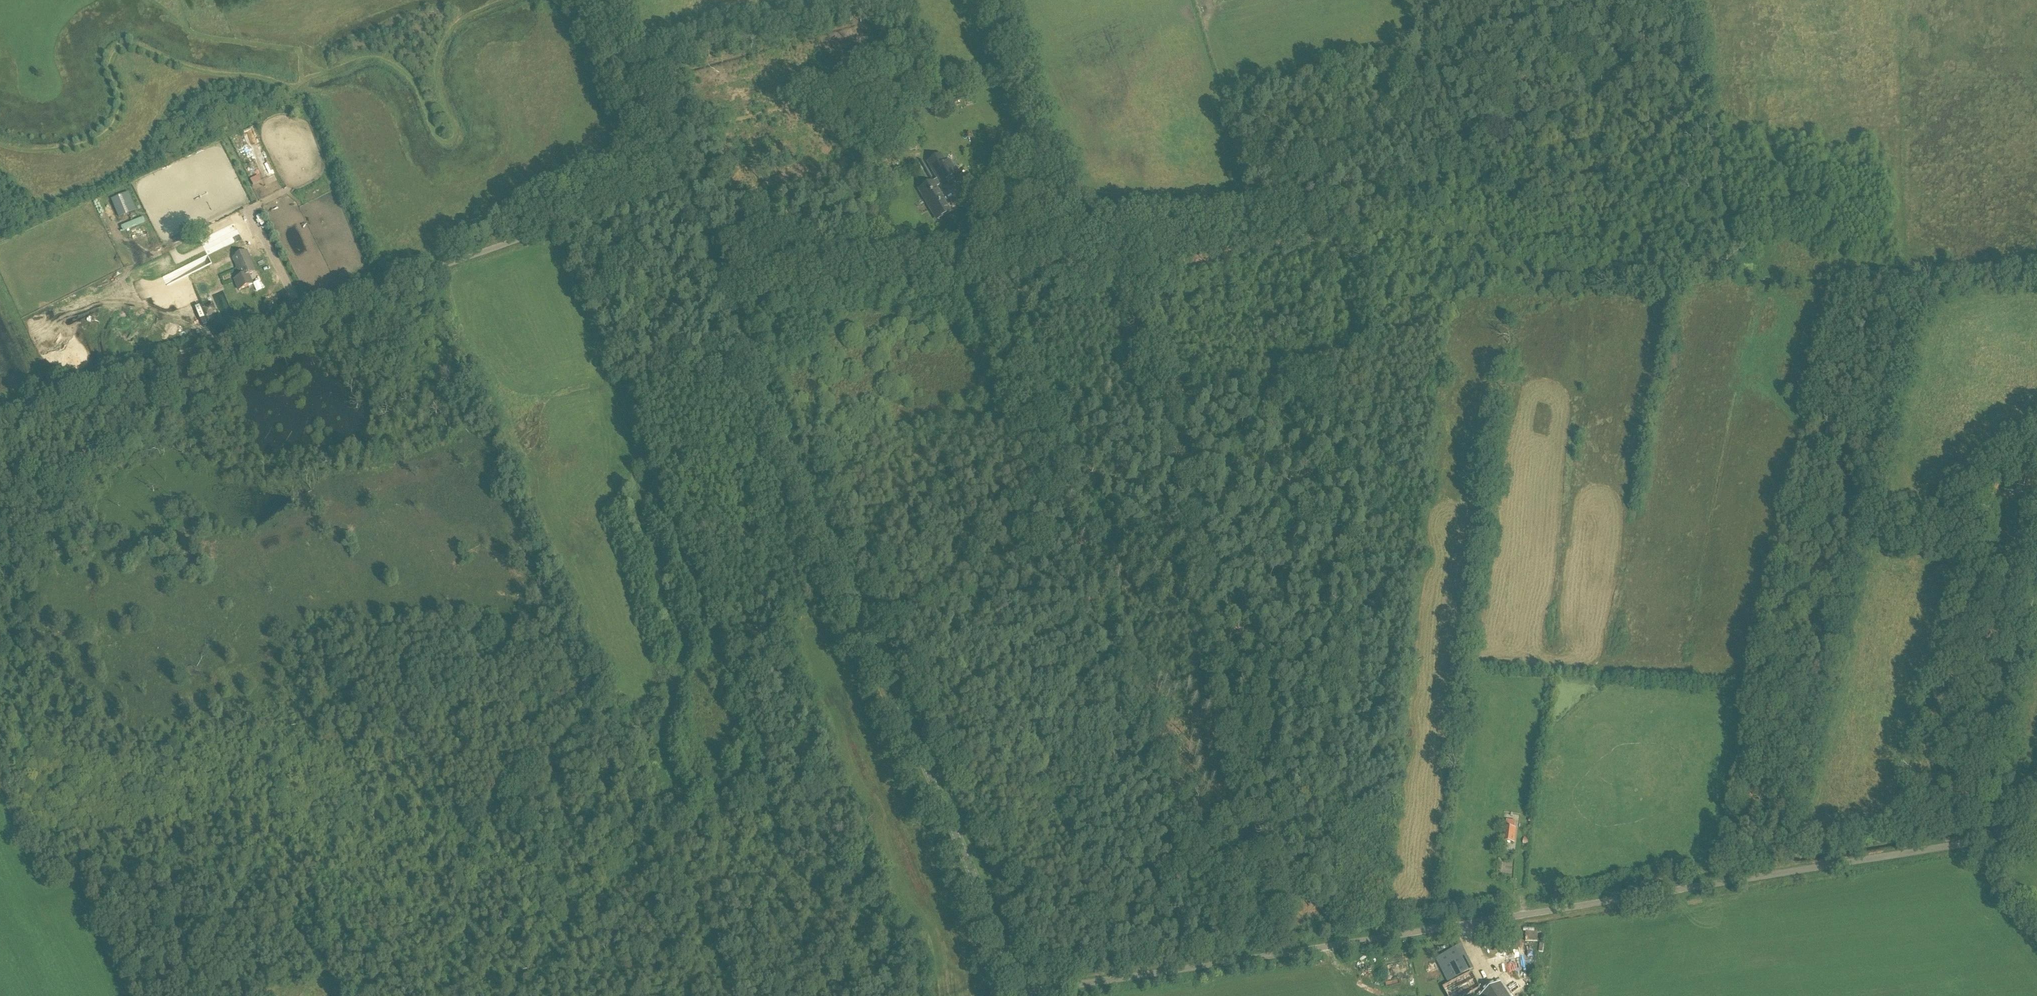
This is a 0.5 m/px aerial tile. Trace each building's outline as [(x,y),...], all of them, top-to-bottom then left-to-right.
[(932,182),(918,190),(924,199),(930,210),(935,218),(936,218),(937,220),(942,217),(941,215),(949,210),(936,187),(946,182),(957,175),(955,172),(949,161),(945,163),(940,155),(933,159),(927,162),(937,179),(932,182)] [(227,228),(191,242),(197,259),(234,245),(227,228)] [(248,275),(255,272),(247,253),(239,256),(233,258),(241,278),(234,281),(239,291),(253,285),(248,275)] [(2027,476),(2024,488),(2036,491),(2036,479),(2027,476)] [(1996,491),(1990,490),(1988,498),(1993,499),(1996,491)] [(1505,828),(1504,841),(1514,842),(1515,829),(1505,828)] [(1481,989),(1472,971),(1442,987),(1447,995),(1468,995),(1481,989)] [(1494,983),(1481,993),(1483,995),(1509,995),(1498,979),(1494,983)] [(1512,995),(1519,989),(1515,983),(1508,989),(1512,995)]
